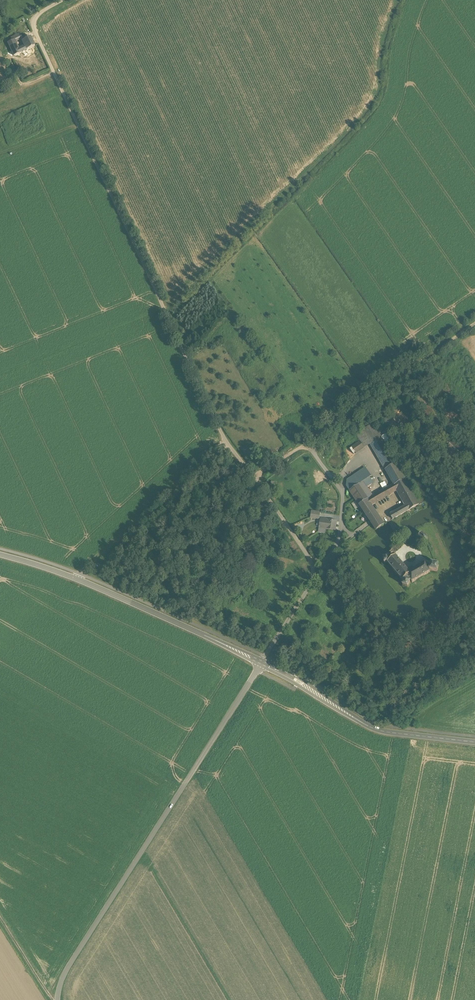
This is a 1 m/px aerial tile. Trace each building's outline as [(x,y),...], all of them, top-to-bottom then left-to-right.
[(27,50),(35,46),(31,37),(23,41),(25,46),(27,50)] [(25,56),(29,54),(27,50),(25,46),(18,50),(13,40),(12,41),(8,43),(14,56),(23,52),(25,56)] [(381,420),(390,424),(394,412),(385,409),(381,420)] [(385,470),(395,464),(373,424),(356,434),(358,438),(360,442),(364,448),(370,444),(385,470)] [(358,438),(349,443),(352,447),(360,442),(358,438)] [(360,442),(352,447),(356,454),(364,448),(360,442)] [(419,505),(395,464),(385,470),(394,485),(397,490),(401,496),(403,500),(408,509),(409,511),(419,505)] [(344,482),(347,486),(355,480),(359,485),(362,483),(362,482),(371,477),(365,468),(344,482)] [(355,480),(347,486),(350,491),(359,485),(355,480)] [(373,498),(362,482),(359,485),(368,499),(369,498),(370,499),(373,498)] [(368,499),(359,485),(350,491),(360,506),(367,501),(369,500),(368,499)] [(369,500),(367,501),(370,506),(395,491),(392,486),(373,498),(372,498),(370,499),(369,500)] [(367,501),(360,506),(376,530),(383,526),(370,506),(367,501)] [(401,510),(396,512),(390,515),(393,520),(409,511),(408,509),(405,511),(404,508),(401,509),(401,510)] [(311,511),(310,518),(320,519),(321,511),(311,511)] [(336,522),(328,520),(328,521),(326,529),(335,530),(336,522)] [(426,536),(422,534),(422,533),(418,534),(417,536),(416,537),(416,538),(416,537),(418,538),(418,539),(422,541),(422,542),(423,541),(424,542),(425,542),(427,541),(427,540),(427,539),(428,539),(427,538),(427,537),(426,537),(426,536),(426,535),(426,536)] [(409,572),(396,557),(395,557),(393,555),(390,557),(391,558),(390,558),(389,558),(389,557),(383,558),(384,563),(387,563),(404,582),(403,585),(408,587),(410,582),(411,581),(412,583),(430,572),(429,571),(430,570),(437,572),(439,565),(438,565),(431,563),(430,567),(428,568),(425,563),(411,572),(410,572),(409,572)]
